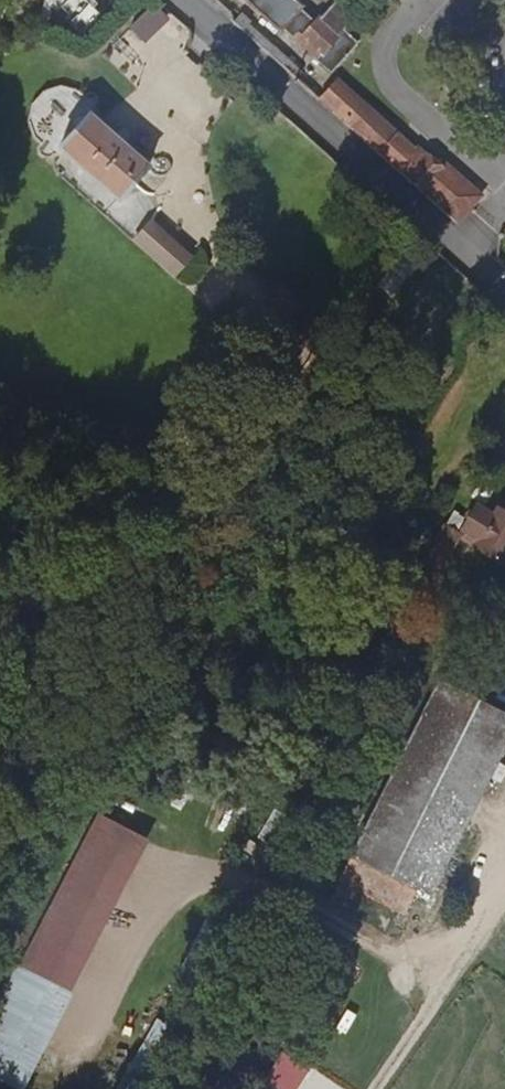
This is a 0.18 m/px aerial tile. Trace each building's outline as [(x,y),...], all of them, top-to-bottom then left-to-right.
[(78,31),(118,0),(0,0),(0,24),(78,31)] [(334,75),(362,45),(354,39),(363,24),(359,20),(363,14),(347,2),(326,25),(298,0),(251,0),(334,75)] [(156,1),(133,26),(148,40),(171,14),(156,1)] [(319,103),(459,228),(485,197),(448,165),(444,168),(419,146),(412,149),(364,104),(359,107),(335,85),(319,103)] [(117,174),(142,140),(88,93),(63,122),(117,174)] [(182,220),(144,184),(131,199),(168,234),(182,220)] [(503,506),(496,517),(479,506),(466,527),(483,538),(478,547),(500,562),(504,554),(504,507),(503,506)] [(485,592),(475,611),(504,630),(504,605),(485,592)] [(504,749),(504,697),(449,667),(366,830),(385,843),(372,869),(419,893),(433,867),(444,871),(504,749)] [(144,832),(86,808),(0,1012),(0,1077),(27,1088),(35,1088),(144,832)] [(119,1088),(157,1088),(184,1029),(152,1015),(119,1088)] [(264,1080),(280,1088),(299,1088),(313,1064),(282,1047),(264,1080)]
